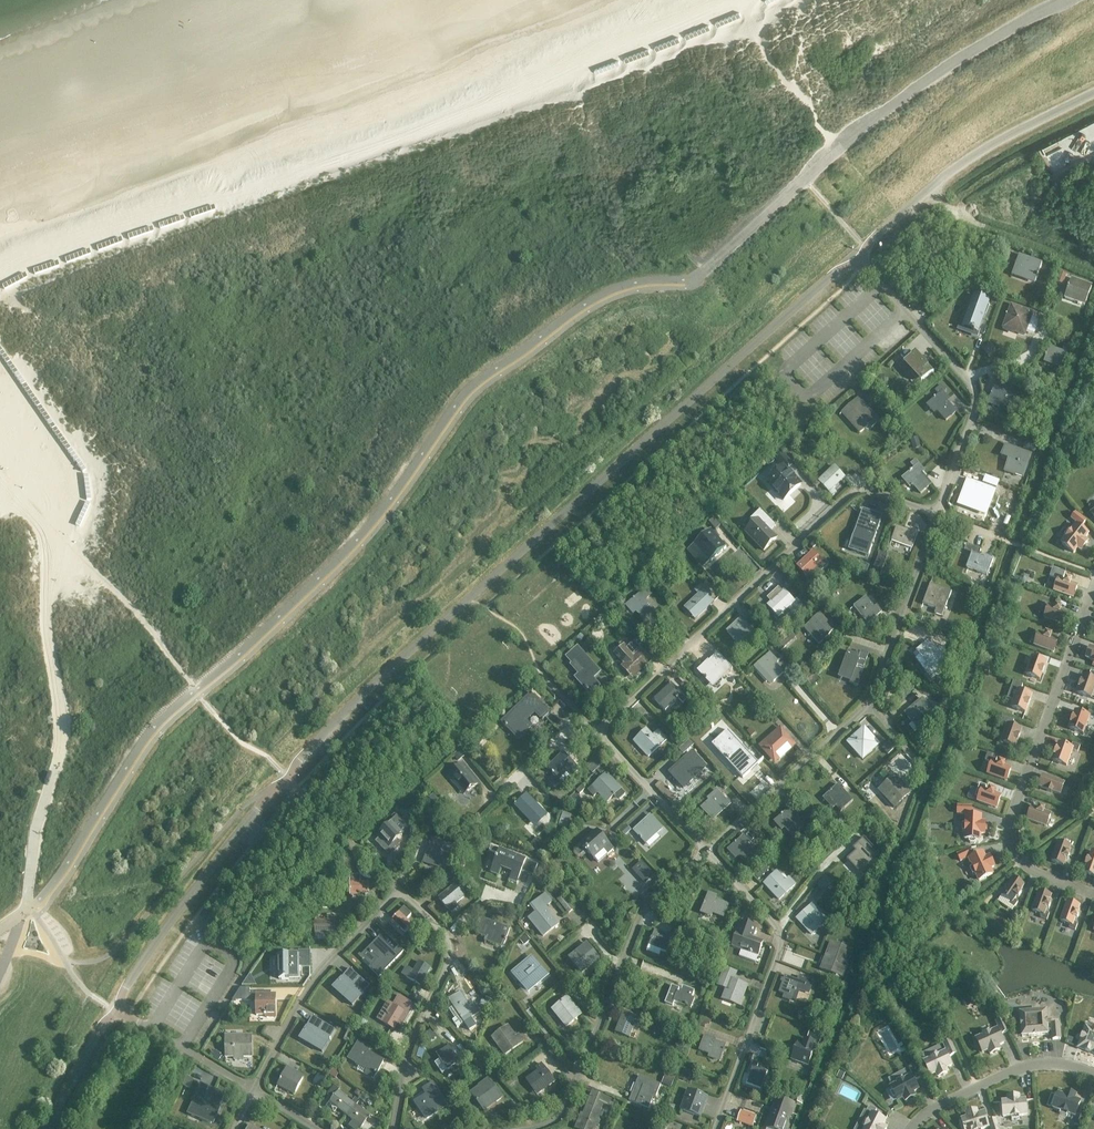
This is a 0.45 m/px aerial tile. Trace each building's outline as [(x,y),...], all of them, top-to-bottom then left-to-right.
[(131,219),(133,224),(159,215),(157,210),(131,219)] [(101,231),(103,236),(128,227),(126,222),(101,231)] [(71,243),(72,248),(98,239),(96,234),(71,243)] [(39,255),(41,259),(65,250),(63,246),(39,255)] [(11,268),(12,272),(36,263),(34,259),(11,268)] [(1035,286),(1040,270),(1017,262),(1012,278),(1026,283),(1025,286),(1034,289),(1035,286)] [(1057,283),(1063,285),(1067,276),(1060,273),(1057,283)] [(990,289),(993,279),(986,276),(982,287),(990,289)] [(1085,307),(1086,303),(1092,287),(1072,280),(1069,288),(1068,290),(1065,300),(1085,307)] [(974,296),(963,328),(972,331),(972,332),(974,333),(975,332),(977,333),(989,301),(974,296)] [(1032,314),(1012,307),(1004,329),(1024,336),(1032,314)] [(989,357),(996,351),(990,343),(983,349),(989,357)] [(1068,354),(1067,354),(1069,347),(1064,346),(1062,352),(1050,347),(1045,360),(1058,365),(1057,368),(1062,370),(1068,354)] [(68,431),(6,347),(2,349),(64,434),(68,431)] [(916,353),(903,365),(921,384),(934,372),(916,353)] [(935,399),(931,403),(947,421),(957,412),(947,401),(950,399),(944,392),(946,390),(942,385),(932,394),(935,399)] [(1002,391),(1004,387),(996,385),(990,401),(1012,409),(1017,396),(1002,391)] [(880,422),(876,418),(860,399),(845,412),(858,426),(855,428),(860,434),(870,425),(872,428),(880,422)] [(893,414),(889,418),(895,425),(900,421),(893,414)] [(910,440),(913,450),(921,447),(918,437),(910,440)] [(1035,453),(1037,446),(1027,442),(1025,449),(1035,453)] [(1031,455),(1014,449),(1006,446),(1003,455),(1011,458),(1007,469),(1016,472),(1015,474),(1023,477),(1031,455)] [(792,465),(783,455),(777,461),(783,467),(767,483),(784,501),(801,485),(787,470),(792,465)] [(922,473),(924,471),(920,465),(906,477),(921,494),(932,485),(922,473)] [(819,482),(833,497),(837,493),(833,489),(845,478),(835,467),(819,482)] [(975,492),(966,489),(962,500),(961,503),(972,507),(971,510),(980,514),(982,508),(990,511),(997,492),(978,484),(975,492)] [(856,553),(868,557),(882,517),(862,510),(852,539),(860,542),(856,553)] [(775,528),(776,527),(760,511),(749,521),(753,525),(745,533),(764,551),(777,539),(770,532),(770,530),(769,529),(773,525),(775,528)] [(1086,522),(1076,513),(1071,519),(1078,524),(1077,526),(1080,528),(1081,526),(1082,527),(1086,522)] [(998,515),(994,524),(1000,526),(1004,518),(998,515)] [(714,518),(709,523),(716,530),(721,526),(714,518)] [(1006,524),(1003,532),(1008,534),(1011,526),(1006,524)] [(1067,538),(1062,544),(1074,553),(1078,548),(1081,551),(1088,543),(1084,540),(1088,534),(1080,528),(1077,526),(1076,525),(1072,532),(1069,529),(1064,536),(1067,538)] [(919,533),(911,529),(910,532),(897,527),(892,542),(913,550),(919,533)] [(694,547),(704,558),(705,557),(710,562),(726,548),(721,542),(719,544),(712,536),(704,543),(701,540),(694,547)] [(967,569),(988,576),(994,559),(986,555),(985,559),(979,557),(982,550),(967,545),(965,551),(972,554),(967,569)] [(813,552),(798,567),(808,577),(811,581),(823,570),(820,566),(823,563),(813,552)] [(879,579),(884,566),(876,563),(870,576),(879,579)] [(866,575),(868,570),(859,566),(857,570),(859,571),(866,575)] [(1066,582),(1062,581),(1065,573),(1053,568),(1050,577),(1059,580),(1054,591),(1073,598),(1077,586),(1071,584),(1071,582),(1066,580),(1066,582)] [(1021,576),(1020,579),(1021,582),(1024,583),(1027,582),(1028,579),(1027,576),(1024,574),(1021,576)] [(788,579),(784,583),(788,587),(792,584),(788,579)] [(1017,584),(1010,582),(1008,588),(1015,591),(1017,584)] [(943,617),(947,606),(949,600),(950,600),(952,593),(930,585),(923,605),(936,610),(935,614),(943,617)] [(714,602),(704,591),(699,586),(694,590),(699,596),(686,609),(696,619),(714,602)] [(815,587),(809,592),(815,600),(821,595),(815,587)] [(839,592),(835,587),(829,592),(833,597),(839,592)] [(784,591),(783,592),(779,588),(769,597),(773,602),(769,606),(779,617),(795,602),(784,591)] [(651,595),(646,590),(629,604),(645,622),(655,612),(645,601),(651,595)] [(801,595),(796,599),(802,606),(803,605),(806,608),(810,604),(806,599),(805,600),(801,595)] [(882,613),(878,606),(875,608),(867,597),(854,607),(867,624),(882,613)] [(1056,609),(1049,607),(1044,619),(1063,626),(1068,614),(1061,611),(1061,609),(1056,607),(1056,609)] [(824,640),(835,630),(820,614),(805,629),(819,644),(824,640)] [(741,620),(727,632),(739,645),(753,632),(741,620)] [(944,627),(957,632),(960,625),(947,620),(944,627)] [(1046,636),(1039,634),(1034,646),(1053,653),(1058,641),(1051,638),(1051,636),(1046,635),(1046,636)] [(784,638),(776,646),(781,651),(789,643),(784,638)] [(637,639),(617,657),(635,676),(651,661),(641,650),(645,647),(637,639)] [(952,663),(941,649),(937,652),(929,642),(917,652),(927,665),(923,668),(931,679),(952,663)] [(776,665),(784,657),(771,643),(765,648),(770,654),(758,665),(774,682),(783,673),(776,665)] [(599,673),(578,648),(567,658),(572,663),(576,661),(584,671),(581,673),(576,678),(585,688),(587,691),(588,691),(590,694),(595,689),(596,689),(599,686),(595,681),(592,679),(594,677),(599,673)] [(859,655),(848,651),(839,676),(851,680),(850,683),(858,686),(868,655),(861,652),(859,655)] [(709,662),(699,671),(705,678),(706,680),(706,679),(711,684),(718,676),(722,680),(733,669),(718,653),(709,662)] [(1032,658),(1026,675),(1040,680),(1046,663),(1032,658)] [(909,672),(905,676),(910,683),(915,679),(909,672)] [(806,681),(812,688),(821,681),(815,674),(806,681)] [(1092,680),(1083,676),(1077,693),(1091,699),(1093,691),(1093,675),(1092,680)] [(1032,696),(1021,692),(1023,685),(1013,682),(1007,699),(1014,701),(1011,708),(1025,713),(1032,696)] [(661,703),(659,705),(665,712),(679,700),(683,704),(687,700),(672,684),(656,698),(661,703)] [(690,687),(686,691),(691,696),(695,692),(690,687)] [(537,702),(531,696),(503,723),(505,725),(507,727),(512,732),(516,727),(523,734),(530,727),(525,721),(535,711),(543,720),(549,714),(540,705),(539,706),(536,703),(537,702)] [(906,714),(913,722),(917,720),(923,728),(937,717),(924,700),(906,714)] [(1089,710),(1087,716),(1075,712),(1069,729),(1083,734),(1089,717),(1093,719),(1093,712),(1089,710)] [(1021,730),(1012,727),(1014,721),(1003,717),(1001,723),(1008,725),(1001,742),(1015,747),(1021,730)] [(751,728),(747,732),(751,737),(755,733),(751,728)] [(792,749),(796,745),(781,728),(760,747),(771,759),(787,744),(792,749)] [(865,728),(848,743),(863,760),(880,745),(865,728)] [(648,758),(668,740),(658,731),(653,736),(647,729),(633,742),(648,758)] [(676,734),(670,739),(676,745),(682,740),(676,734)] [(477,735),(468,742),(473,747),(482,740),(477,735)] [(960,740),(953,737),(950,746),(957,748),(960,740)] [(687,743),(682,747),(687,753),(692,749),(687,743)] [(1053,761),(1066,766),(1072,751),(1078,753),(1080,746),(1073,743),(1071,748),(1059,744),(1053,761)] [(737,745),(726,755),(745,776),(740,781),(747,788),(763,773),(737,745)] [(999,765),(995,764),(998,757),(988,753),(985,760),(992,762),(988,774),(1006,781),(1011,769),(1004,767),(1005,765),(1000,763),(999,765)] [(554,785),(569,771),(573,775),(579,769),(564,754),(549,768),(555,775),(550,780),(554,785)] [(684,762),(670,774),(683,789),(701,773),(705,770),(691,756),(684,762)] [(729,771),(735,766),(730,760),(724,766),(729,771)] [(464,770),(464,769),(461,765),(449,775),(448,776),(454,783),(454,782),(464,794),(477,784),(467,772),(466,773),(464,770)] [(882,771),(871,780),(878,787),(888,778),(882,771)] [(589,791),(594,797),(601,791),(610,801),(616,795),(620,800),(626,794),(621,790),(622,789),(607,774),(589,791)] [(548,782),(542,775),(537,780),(543,786),(548,782)] [(896,777),(880,792),(895,808),(911,793),(896,777)] [(1052,792),(1060,795),(1064,784),(1043,777),(1039,787),(1047,790),(1047,791),(1052,793),(1052,792)] [(723,779),(719,783),(724,789),(728,785),(723,779)] [(583,785),(586,789),(590,785),(590,784),(592,783),(589,780),(587,781),(583,785)] [(978,802),(996,808),(1001,797),(994,794),(995,792),(990,790),(989,792),(985,791),(986,787),(980,784),(978,790),(981,792),(978,802)] [(823,799),(833,810),(836,807),(841,813),(853,801),(839,785),(823,799)] [(719,793),(702,809),(712,820),(729,804),(719,793)] [(429,799),(434,805),(439,801),(434,795),(429,799)] [(527,795),(515,806),(530,821),(541,811),(527,795)] [(574,795),(568,801),(575,808),(581,802),(574,795)] [(435,820),(446,809),(440,803),(429,813),(435,820)] [(972,807),(958,807),(958,814),(966,814),(966,824),(962,824),(962,832),(965,832),(965,840),(969,840),(969,842),(970,844),(974,844),(976,842),(976,840),(980,840),(980,834),(985,834),(985,824),(981,823),(981,817),(971,816),(971,814),(972,814),(972,807)] [(793,816),(796,814),(791,808),(778,820),(794,837),(804,828),(793,816)] [(1028,820),(1046,827),(1051,815),(1044,812),(1045,810),(1039,809),(1039,810),(1032,808),(1028,820)] [(390,856),(399,848),(397,846),(400,844),(397,841),(408,830),(400,822),(404,819),(398,813),(393,818),(396,820),(380,836),(382,838),(377,843),(390,856)] [(563,813),(558,827),(567,830),(571,816),(563,813)] [(651,816),(634,832),(646,845),(663,829),(651,816)] [(845,823),(841,819),(835,824),(839,828),(845,823)] [(823,823),(817,828),(823,835),(829,829),(823,823)] [(631,830),(626,825),(621,829),(627,835),(631,830)] [(750,830),(753,834),(759,828),(756,825),(750,830)] [(610,845),(597,830),(581,844),(587,851),(586,851),(588,853),(594,859),(595,859),(598,863),(613,849),(609,845),(610,845)] [(747,845),(750,842),(744,836),(731,848),(747,865),(757,856),(747,845)] [(546,845),(538,837),(531,844),(539,852),(546,845)] [(846,860),(863,877),(877,864),(873,860),(879,854),(878,852),(873,847),(864,838),(852,849),(853,849),(855,848),(857,850),(846,860)] [(919,846),(925,852),(930,847),(925,841),(919,846)] [(425,860),(439,865),(441,859),(448,862),(453,850),(431,842),(425,860)] [(1052,861),(1063,866),(1066,859),(1068,860),(1070,855),(1068,854),(1070,847),(1059,843),(1052,861)] [(885,845),(879,850),(886,857),(891,852),(885,845)] [(976,874),(979,881),(993,875),(990,869),(994,867),(990,857),(985,859),(983,853),(973,858),(973,856),(970,849),(957,855),(961,862),(968,858),(973,867),(969,868),(973,876),(976,874)] [(498,853),(490,873),(498,875),(497,878),(498,878),(501,868),(512,872),(509,882),(510,881),(517,883),(522,872),(529,874),(534,876),(538,865),(534,863),(510,854),(510,853),(505,851),(505,852),(499,850),(498,853)] [(782,851),(777,857),(782,861),(787,856),(782,851)] [(1086,865),(1087,865),(1084,873),(1093,877),(1093,853),(1092,852),(1089,860),(1088,860),(1086,865)] [(353,861),(348,867),(352,871),(358,865),(353,861)] [(641,862),(633,870),(646,884),(654,876),(641,862)] [(550,871),(547,866),(541,869),(543,874),(550,871)] [(446,883),(457,874),(452,869),(441,878),(446,883)] [(759,870),(754,875),(758,880),(764,876),(759,870)] [(789,879),(786,882),(777,873),(765,884),(780,900),(795,885),(789,879)] [(361,894),(369,894),(369,884),(360,884),(360,876),(350,876),(351,896),(361,896),(361,894)] [(831,885),(823,878),(817,886),(825,893),(831,885)] [(1011,901),(1008,904),(1014,908),(1018,903),(1014,900),(1017,896),(1018,898),(1021,893),(1020,892),(1024,886),(1013,879),(1002,895),(1011,901)] [(459,907),(456,904),(465,897),(455,886),(439,899),(452,914),(459,907)] [(1042,914),(1040,918),(1047,921),(1049,914),(1045,913),(1047,908),(1049,909),(1051,904),(1049,903),(1051,897),(1039,892),(1032,911),(1042,914)] [(715,899),(716,896),(709,893),(703,910),(724,918),(729,905),(715,899)] [(559,924),(546,908),(552,903),(551,901),(553,900),(548,894),(546,895),(545,894),(530,907),(536,915),(530,920),(544,937),(559,924)] [(574,910),(563,896),(557,900),(568,914),(574,910)] [(1070,925),(1069,929),(1075,931),(1078,924),(1074,923),(1075,919),(1077,919),(1079,914),(1077,914),(1079,907),(1068,903),(1061,921),(1070,925)] [(797,919),(813,935),(828,921),(823,914),(814,904),(810,908),(797,919)] [(391,922),(398,929),(400,928),(406,934),(413,926),(407,920),(412,915),(405,908),(391,922)] [(327,941),(327,935),(336,935),(335,922),(335,915),(328,916),(328,922),(315,922),(316,941),(327,941)] [(478,926),(480,926),(477,935),(505,945),(510,929),(481,919),(478,926)] [(733,947),(759,956),(764,942),(753,939),(757,929),(742,923),(733,947)] [(424,924),(419,930),(426,936),(431,930),(424,924)] [(655,930),(649,946),(667,953),(673,937),(655,930)] [(524,946),(531,940),(526,935),(519,940),(524,946)] [(380,939),(369,951),(379,960),(372,968),(371,968),(370,969),(379,977),(403,952),(399,948),(395,953),(394,952),(380,939)] [(687,954),(691,945),(684,942),(680,952),(687,954)] [(424,958),(431,950),(423,944),(417,951),(424,958)] [(587,944),(570,958),(583,973),(600,959),(587,944)] [(829,964),(828,967),(842,972),(845,961),(848,963),(853,951),(844,948),(842,953),(835,950),(837,946),(832,944),(824,962),(829,964)] [(299,955),(279,955),(279,980),(300,980),(300,968),(311,968),(311,952),(299,952),(299,955)] [(808,964),(794,959),(792,966),(805,971),(808,964)] [(420,963),(410,980),(421,986),(431,969),(420,963)] [(533,963),(516,977),(528,992),(545,978),(533,963)] [(727,988),(723,1000),(740,1006),(747,987),(733,982),(736,973),(725,969),(719,985),(727,988)] [(362,996),(370,987),(350,970),(342,978),(342,979),(333,989),(333,990),(338,984),(349,994),(345,999),(353,1007),(362,996),(362,997),(363,996),(362,996)] [(250,974),(242,986),(257,986),(250,974)] [(799,976),(797,981),(785,976),(779,993),(784,995),(782,999),(795,1004),(800,991),(809,995),(814,982),(799,976)] [(565,985),(559,990),(562,994),(569,989),(565,985)] [(666,1003),(673,1006),(675,1002),(688,1007),(691,999),(692,999),(695,992),(683,987),(682,990),(673,986),(666,1003)] [(241,988),(233,1001),(250,1001),(250,996),(250,988),(241,988)] [(271,992),(256,992),(256,996),(256,1001),(256,1016),(267,1016),(267,1018),(276,1018),(276,1000),(271,1000),(271,996),(271,995),(271,992)] [(461,993),(450,1001),(453,1005),(453,1006),(460,1015),(455,1018),(452,1020),(456,1026),(463,1021),(469,1028),(475,1024),(470,1016),(478,1011),(473,1004),(470,1006),(461,993)] [(650,995),(647,1004),(654,1007),(658,997),(650,995)] [(399,996),(383,1023),(394,1030),(398,1024),(402,1027),(415,1006),(399,996)] [(568,998),(553,1011),(567,1028),(582,1016),(568,998)] [(479,1007),(486,1011),(490,1003),(483,999),(479,1007)] [(646,1008),(643,1014),(654,1018),(656,1011),(646,1008)] [(645,1020),(638,1017),(624,1012),(616,1033),(630,1038),(635,1026),(642,1028),(645,1020)] [(703,1015),(699,1025),(704,1028),(706,1024),(709,1026),(712,1019),(703,1015)] [(1028,1033),(1028,1037),(1042,1036),(1041,1032),(1048,1031),(1048,1030),(1052,1030),(1053,1040),(1060,1039),(1059,1025),(1051,1025),(1051,1026),(1047,1026),(1046,1016),(1037,1017),(1035,1015),(1031,1016),(1030,1018),(1020,1019),(1022,1033),(1028,1033)] [(330,1041),(336,1031),(313,1017),(307,1027),(306,1027),(306,1028),(307,1028),(300,1040),(304,1034),(317,1042),(313,1048),(322,1053),(329,1041),(330,1042),(330,1041)] [(1004,1043),(1000,1035),(1009,1031),(1003,1018),(995,1022),(998,1029),(991,1033),(989,1030),(982,1033),(983,1037),(976,1040),(982,1053),(988,1051),(990,1055),(1000,1050),(998,1046),(1004,1043)] [(363,1020),(359,1026),(364,1029),(368,1022),(363,1020)] [(348,1030),(353,1033),(356,1026),(348,1023),(345,1029),(348,1031),(348,1030)] [(1093,1052),(1093,1030),(1093,1029),(1093,1028),(1093,1026),(1088,1023),(1086,1027),(1083,1035),(1082,1035),(1081,1040),(1078,1048),(1085,1051),(1090,1053),(1090,1052),(1093,1054),(1093,1052)] [(359,1027),(355,1034),(361,1037),(365,1030),(359,1027)] [(496,1036),(505,1048),(502,1050),(506,1056),(524,1043),(520,1037),(517,1039),(508,1027),(496,1036)] [(445,1036),(439,1029),(435,1032),(442,1040),(445,1036)] [(821,1034),(809,1029),(806,1037),(819,1041),(821,1034)] [(348,1043),(353,1033),(348,1030),(348,1031),(343,1041),(348,1043)] [(431,1031),(423,1037),(428,1043),(435,1036),(431,1031)] [(226,1057),(234,1057),(234,1060),(244,1060),(244,1057),(252,1057),(252,1036),(243,1036),(243,1037),(226,1038),(226,1057)] [(715,1043),(716,1040),(706,1037),(700,1051),(721,1059),(726,1046),(715,1043)] [(145,1042),(139,1038),(136,1044),(141,1048),(145,1042)] [(817,1043),(807,1040),(801,1038),(793,1060),(808,1066),(817,1043)] [(383,1061),(368,1052),(370,1049),(358,1042),(349,1057),(357,1062),(356,1064),(360,1067),(361,1065),(370,1070),(366,1075),(374,1079),(378,1074),(383,1061)] [(952,1066),(947,1057),(949,1056),(949,1057),(956,1054),(950,1042),(944,1045),(947,1052),(943,1054),(940,1046),(922,1054),(926,1062),(924,1063),(930,1076),(936,1073),(938,1078),(948,1073),(946,1069),(952,1066)] [(449,1048),(438,1055),(448,1070),(459,1063),(449,1048)] [(210,1055),(219,1061),(222,1057),(213,1051),(210,1055)] [(550,1057),(545,1051),(541,1055),(546,1061),(550,1057)] [(499,1059),(493,1064),(500,1074),(507,1069),(499,1059)] [(749,1074),(752,1075),(749,1085),(761,1089),(767,1072),(757,1068),(759,1064),(754,1062),(749,1074)] [(542,1065),(536,1069),(538,1072),(527,1080),(535,1092),(547,1084),(549,1087),(555,1083),(542,1065)] [(918,1089),(913,1081),(915,1080),(915,1081),(922,1077),(915,1065),(908,1068),(913,1076),(909,1078),(905,1070),(888,1079),(892,1087),(890,1088),(892,1091),(890,1093),(893,1099),(896,1098),(898,1101),(903,1098),(906,1102),(915,1097),(913,1093),(918,1089)] [(304,1078),(297,1074),(287,1069),(278,1086),(287,1091),(288,1089),(296,1093),(304,1078)] [(329,1075),(336,1080),(340,1073),(333,1069),(329,1075)] [(684,1069),(680,1080),(687,1082),(691,1071),(684,1069)] [(842,1080),(846,1073),(840,1070),(836,1077),(842,1080)] [(676,1077),(666,1073),(661,1084),(671,1088),(676,1077)] [(318,1074),(313,1083),(320,1087),(325,1078),(318,1074)] [(654,1096),(657,1097),(662,1085),(640,1077),(630,1102),(649,1109),(654,1096)] [(181,1086),(189,1090),(193,1081),(185,1078),(181,1086)] [(482,1108),(493,1099),(496,1103),(502,1098),(489,1080),(481,1086),(481,1087),(471,1094),(482,1108)] [(427,1119),(448,1105),(433,1083),(426,1088),(428,1092),(426,1093),(427,1095),(416,1102),(427,1119)] [(339,1093),(341,1091),(334,1086),(327,1095),(333,1100),(327,1108),(334,1114),(338,1109),(346,1115),(358,1101),(355,1099),(352,1103),(339,1093)] [(689,1092),(682,1111),(701,1118),(708,1099),(689,1092)] [(800,1092),(796,1103),(802,1105),(806,1094),(800,1092)] [(1060,1111),(1059,1114),(1067,1117),(1068,1113),(1077,1117),(1074,1125),(1081,1127),(1086,1114),(1079,1112),(1079,1113),(1077,1112),(1080,1102),(1074,1100),(1076,1096),(1066,1092),(1064,1096),(1058,1094),(1053,1108),(1060,1111)] [(611,1101),(593,1093),(586,1109),(587,1110),(584,1119),(581,1119),(578,1128),(579,1128),(594,1128),(595,1125),(596,1125),(603,1106),(608,1108),(611,1101)] [(365,1103),(369,1098),(364,1095),(360,1099),(365,1103)] [(1027,1115),(1026,1101),(1019,1101),(1019,1096),(1008,1097),(1009,1102),(1002,1103),(1003,1117),(1011,1117),(1012,1120),(1019,1120),(1019,1116),(1027,1115)] [(794,1105),(778,1099),(768,1128),(786,1128),(794,1105)] [(197,1101),(188,1120),(202,1127),(203,1126),(201,1125),(207,1114),(209,1115),(212,1108),(197,1101)] [(358,1101),(346,1115),(355,1122),(351,1127),(354,1128),(361,1128),(371,1117),(357,1106),(360,1102),(358,1101)] [(874,1115),(876,1110),(869,1106),(866,1112),(864,1111),(855,1128),(887,1128),(882,1127),(885,1121),(874,1115)] [(991,1128),(998,1128),(995,1120),(989,1122),(987,1123),(984,1113),(978,1115),(976,1111),(966,1114),(968,1118),(961,1120),(964,1128),(984,1128),(990,1127),(991,1128)] [(741,1112),(738,1122),(752,1127),(756,1117),(741,1112)] [(669,1124),(662,1121),(659,1128),(662,1128),(667,1128),(669,1124)]
